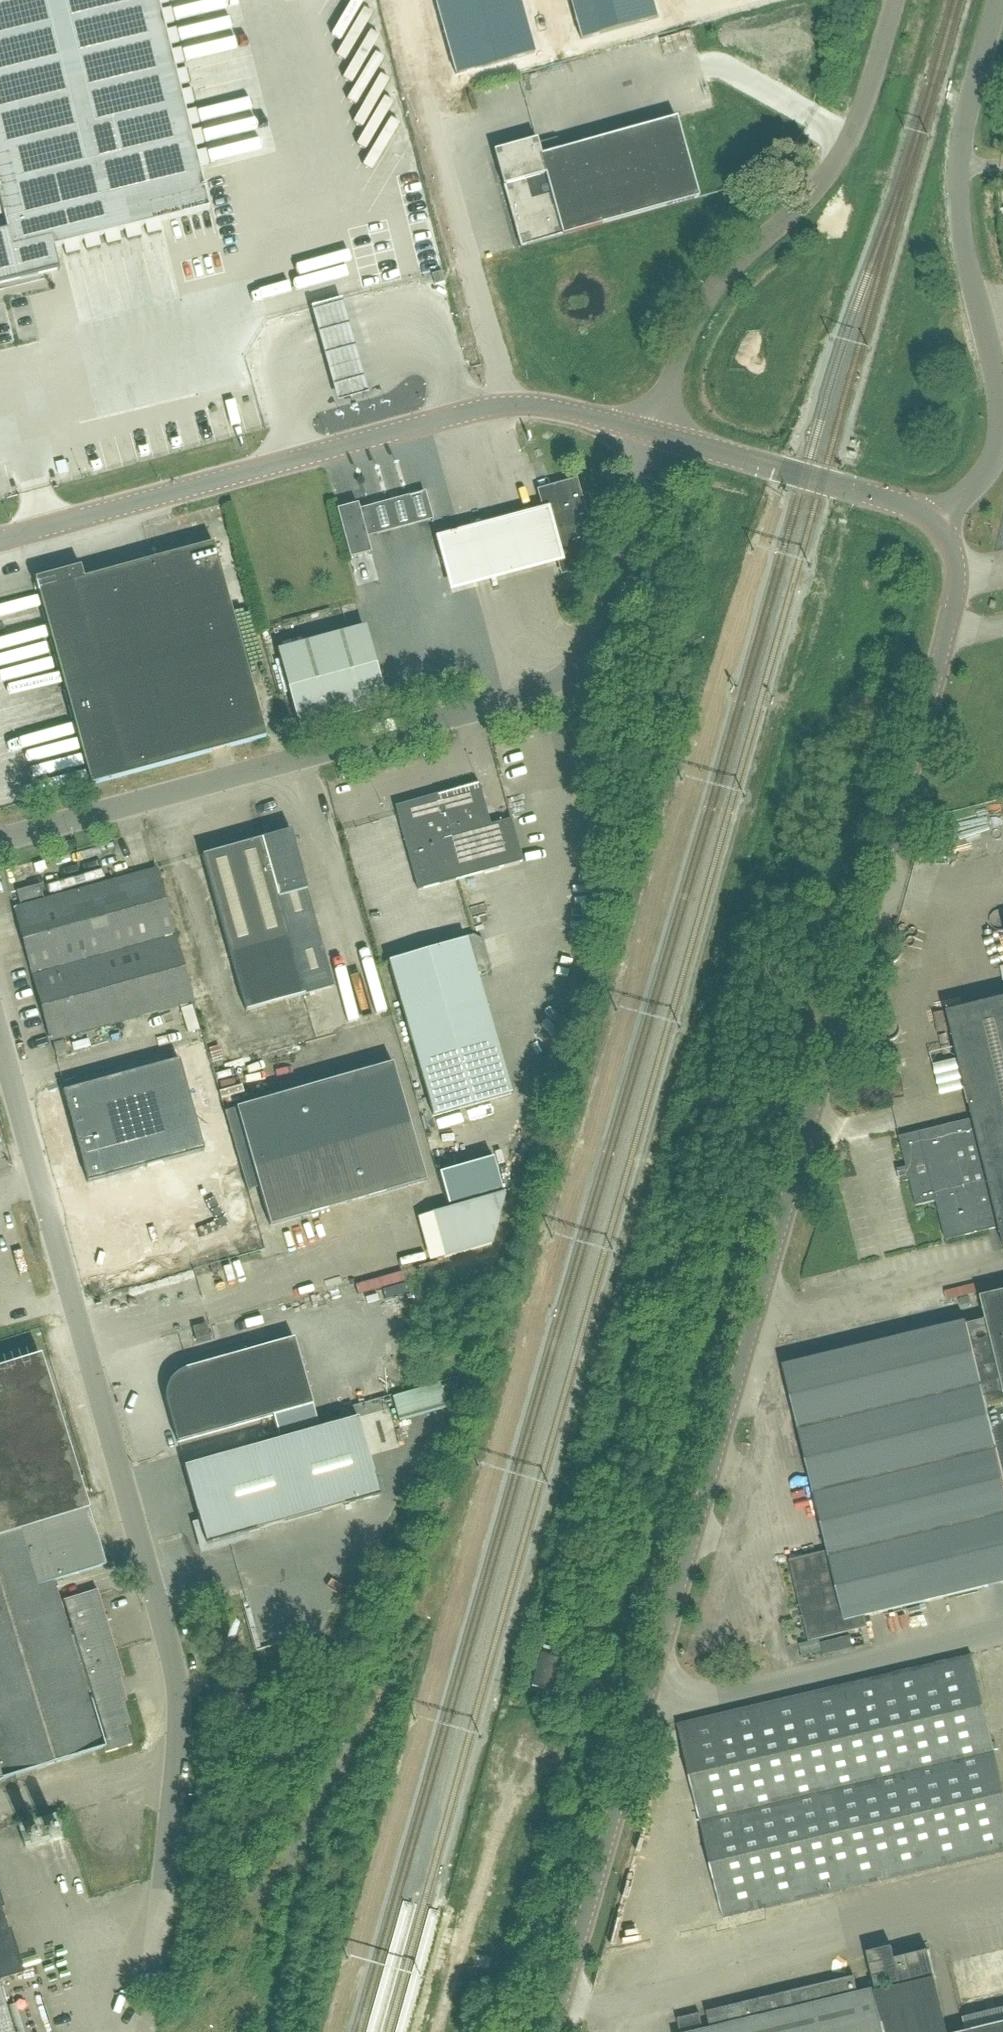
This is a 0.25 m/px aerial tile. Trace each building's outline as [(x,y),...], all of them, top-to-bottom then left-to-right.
[(58,271),(58,273),(59,273),(53,249),(209,211),(157,0),(0,0),(0,205),(7,232),(0,233),(0,285),(58,271)] [(477,0),(455,0),(436,5),(443,29),(482,18),(477,0)] [(519,0),(477,0),(482,18),(521,7),(519,0)] [(614,6),(612,0),(570,0),(575,17),(614,6)] [(660,19),(655,0),(637,0),(614,6),(620,30),(660,19)] [(614,6),(575,17),(581,41),(620,30),(614,6)] [(482,18),(489,41),(528,30),(521,7),(482,18)] [(449,52),(489,41),(482,18),(443,29),(449,52)] [(489,41),(495,65),(535,54),(528,30),(489,41)] [(495,65),(489,41),(449,52),(456,76),(495,65)] [(493,153),(520,249),(698,199),(676,119),(540,157),(536,141),(493,153)] [(445,283),(441,272),(432,275),(432,276),(435,286),(443,284),(445,283)] [(343,300),(310,308),(323,354),(337,403),(369,394),(356,345),(343,300)] [(540,491),(544,507),(558,557),(560,563),(562,572),(588,565),(582,546),(592,543),(575,482),(551,488),(540,491)] [(358,511),(357,505),(336,511),(349,560),(370,554),(366,539),(376,536),(369,509),(369,508),(358,511)] [(558,557),(544,507),(439,536),(451,584),(558,557)] [(213,752),(230,747),(265,738),(212,544),(150,560),(83,578),(80,567),(29,581),(33,596),(83,786),(213,752)] [(363,628),(278,651),(299,729),(385,706),(363,628)] [(396,814),(417,890),(521,861),(510,819),(489,825),(478,783),(401,804),(396,814)] [(318,929),(290,831),(261,840),(261,839),(201,856),(229,954),(246,1015),(335,990),(318,929)] [(155,869),(14,908),(51,1042),(192,1003),(155,869)] [(388,962),(433,1118),(511,1095),(477,980),(484,978),(488,969),(481,943),(472,938),(388,962)] [(369,1016),(379,1012),(370,988),(359,993),(369,1016)] [(947,1014),(972,1120),(899,1138),(916,1207),(944,1200),(954,1240),(999,1229),(1002,1246),(1002,1000),(947,1014)] [(327,1028),(340,1008),(331,1002),(318,1021),(327,1028)] [(53,1044),(56,1054),(66,1051),(63,1042),(53,1044)] [(87,1184),(204,1152),(179,1060),(62,1092),(87,1184)] [(270,1226),(426,1181),(392,1064),(225,1111),(247,1190),(259,1187),(270,1226)] [(435,1139),(453,1134),(448,1117),(430,1122),(435,1139)] [(502,1192),(492,1159),(439,1175),(448,1207),(502,1192)] [(431,1261),(505,1242),(493,1197),(419,1215),(431,1261)] [(981,1299),(986,1321),(967,1326),(966,1323),(783,1368),(827,1552),(849,1547),(866,1617),(1002,1584),(1002,1293),(981,1299)] [(192,1329),(196,1344),(209,1341),(205,1325),(192,1329)] [(273,1416),(312,1406),(293,1339),(185,1370),(183,1371),(181,1372),(176,1374),(175,1376),(173,1377),(171,1379),(170,1381),(169,1383),(167,1385),(167,1388),(166,1390),(165,1392),(165,1395),(165,1397),(165,1399),(165,1402),(166,1404),(177,1443),(273,1416)] [(431,1390),(419,1392),(423,1411),(435,1409),(431,1390)] [(312,1406),(273,1416),(279,1437),(318,1427),(312,1406)] [(3,1779),(104,1748),(106,1753),(108,1753),(131,1746),(125,1724),(128,1722),(122,1700),(125,1699),(118,1676),(122,1675),(100,1603),(83,1609),(68,1614),(72,1630),(69,1631),(54,1582),(106,1566),(86,1499),(33,1515),(0,1407),(0,1780),(3,1779)] [(200,1526),(206,1545),(225,1539),(225,1540),(380,1496),(358,1418),(184,1467),(200,1526)] [(808,1642),(868,1628),(866,1617),(849,1547),(827,1552),(789,1562),(808,1642)] [(83,1609),(100,1603),(97,1592),(80,1598),(83,1609)] [(549,1694),(559,1662),(541,1657),(531,1689),(549,1694)] [(723,1921),(1002,1854),(1002,1797),(970,1657),(677,1727),(723,1921)] [(22,1972),(9,1932),(6,1933),(0,1913),(0,1979),(22,1972)] [(875,1993),(876,1995),(934,1981),(927,1952),(893,1960),(890,1947),(865,1954),(874,1994),(875,1993)] [(876,1995),(875,1993),(874,1994),(857,1998),(853,1980),(710,2014),(714,2031),(884,2031),(876,1995)] [(934,1981),(876,1995),(884,2031),(946,2031),(934,1981)] [(0,1996),(0,2031),(11,2031),(0,1996)] [(962,2021),(964,2031),(1002,2031),(1002,2011),(962,2021)] [(705,2027),(702,2014),(680,2019),(683,2031),(684,2031),(705,2027)]
